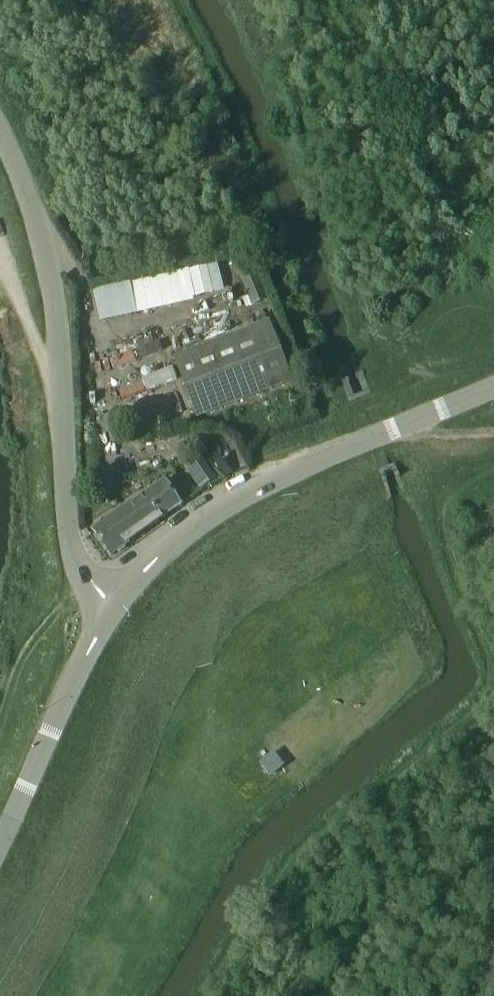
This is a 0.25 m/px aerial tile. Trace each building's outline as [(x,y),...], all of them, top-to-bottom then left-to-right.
[(95,288),(102,320),(227,295),(220,262),(95,288)] [(255,306),(265,302),(252,274),(242,279),(255,306)] [(270,321),(174,358),(197,419),(294,383),(270,321)] [(348,379),(345,380),(350,390),(356,405),(362,402),(368,400),(362,385),(359,374),(356,375),(360,386),(359,386),(360,388),(361,387),(364,396),(361,398),(357,400),(353,391),(354,390),(353,388),(353,389),(348,379)] [(356,375),(348,379),(353,389),(353,388),(354,390),(353,391),(357,400),(364,396),(361,387),(360,388),(359,386),(360,386),(356,375)] [(124,449),(104,450),(105,476),(125,475),(124,449)] [(203,458),(188,468),(203,490),(219,480),(203,458)] [(396,483),(399,482),(390,462),(376,467),(384,488),(388,486),(384,478),(382,470),(385,469),(388,467),(392,475),(396,483)] [(385,469),(382,470),(384,478),(388,486),(396,483),(392,475),(388,467),(385,469)] [(112,556),(182,506),(166,482),(95,532),(112,556)] [(275,777),(288,765),(277,753),(264,765),(275,777)]
